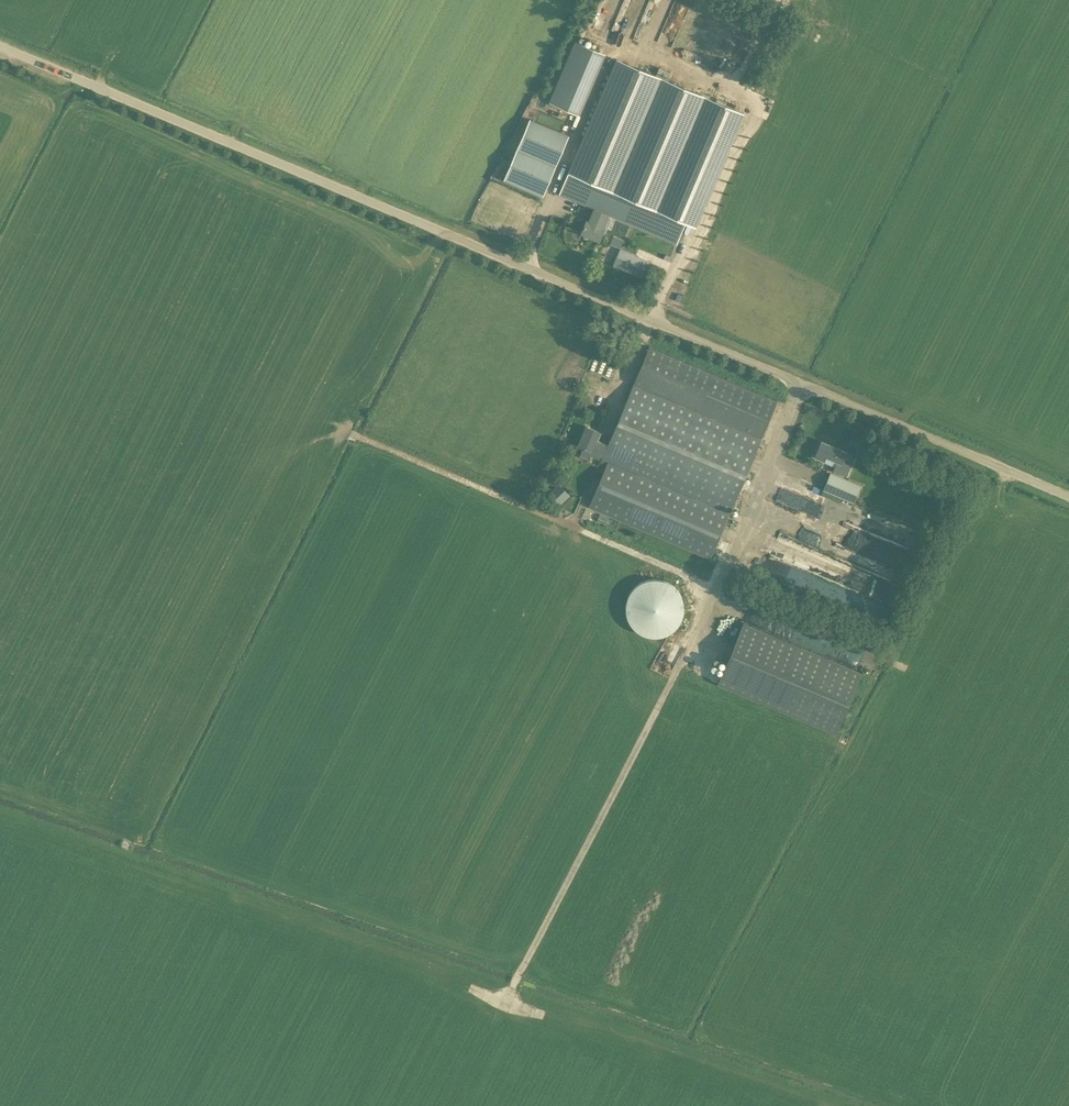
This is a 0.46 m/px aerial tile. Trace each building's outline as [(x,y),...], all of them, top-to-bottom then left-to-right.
[(547,103),(577,113),(599,51),(568,40),(547,103)] [(600,243),(608,216),(666,241),(725,105),(617,59),(559,194),(593,208),(581,235),(600,243)] [(530,119),(504,180),(543,197),(569,135),(530,119)] [(650,261),(620,249),(614,265),(643,278),(650,261)] [(588,460),(589,456),(601,460),(600,463),(605,465),(587,507),(711,558),(777,400),(649,346),(607,444),(596,440),(599,432),(586,426),(578,446),(583,448),(579,456),(588,460)] [(821,441),(814,456),(823,460),(825,456),(837,461),(833,470),(846,476),(855,456),(845,452),(821,441)] [(822,489),(845,499),(854,503),(861,486),(829,472),(822,489)] [(544,495),(556,507),(569,495),(556,483),(544,495)] [(780,486),(773,502),(815,521),(822,506),(780,486)] [(763,552),(758,568),(765,570),(795,581),(800,565),(763,552)] [(629,620),(629,621),(630,623),(631,624),(632,625),(633,626),(634,628),(635,629),(637,630),(638,631),(639,632),(641,633),(642,633),(644,634),(645,635),(647,635),(648,636),(650,636),(652,636),(653,636),(655,636),(656,636),(658,636),(660,636),(661,636),(663,635),(664,635),(666,634),(667,634),(669,633),(670,632),(672,631),(673,630),(674,629),(676,628),(677,627),(678,626),(679,625),(680,623),(681,622),(681,620),(682,619),(683,617),(683,616),(684,614),(684,613),(684,611),(685,610),(685,608),(685,606),(685,605),(684,603),(684,601),(684,600),(683,598),(683,597),(682,595),(681,594),(681,592),(680,591),(679,590),(678,588),(677,587),(676,586),(674,585),(673,584),(672,583),(671,582),(669,581),(668,580),(666,580),(665,579),(663,579),(661,578),(660,578),(658,578),(657,578),(655,578),(653,578),(652,578),(650,578),(648,579),(647,579),(645,579),(644,580),(642,581),(641,581),(639,582),(638,583),(637,584),(636,585),(634,586),(633,588),(632,589),(631,590),(630,592),(630,593),(629,594),(628,596),(628,597),(627,599),(627,601),(626,602),(626,604),(626,605),(626,607),(626,609),(626,610),(626,612),(627,613),(627,615),(627,617),(628,618),(629,620)] [(835,734),(861,672),(743,622),(717,683),(835,734)]
